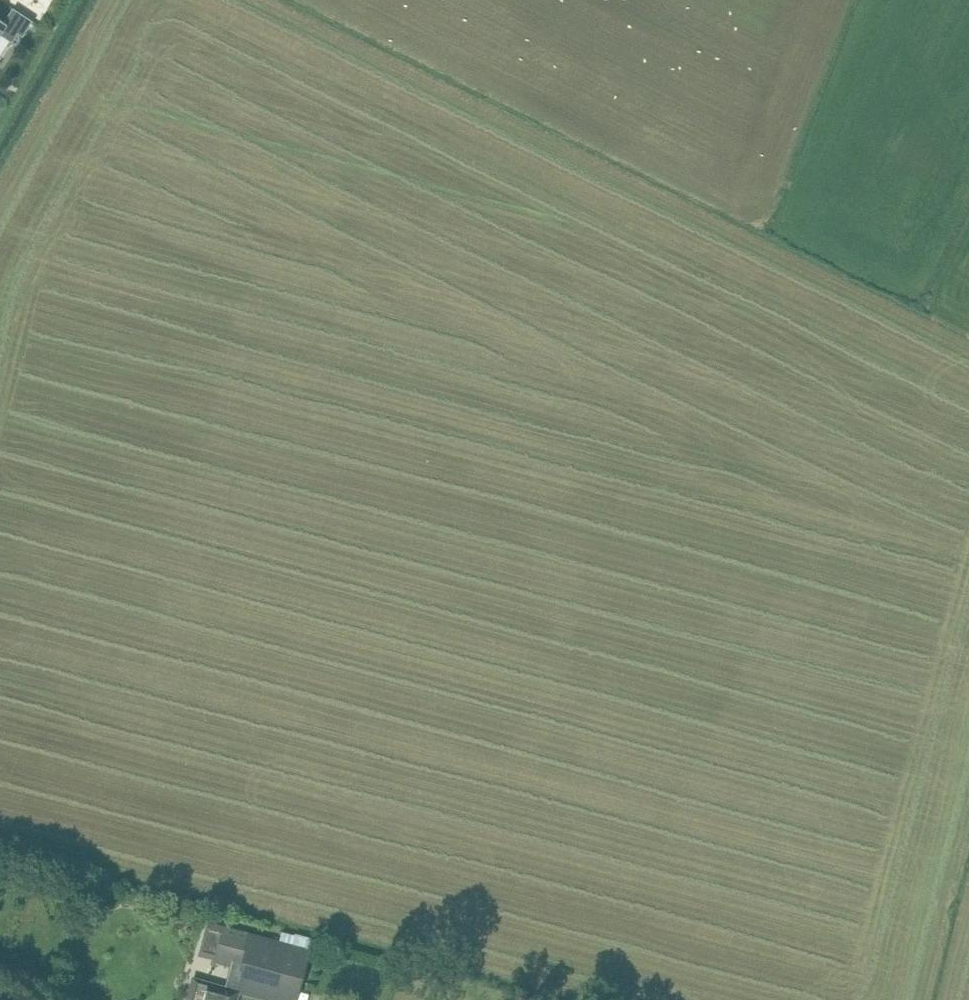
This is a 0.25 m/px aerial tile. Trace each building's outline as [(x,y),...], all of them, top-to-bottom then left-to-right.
[(6,39),(18,47),(24,38),(29,41),(38,25),(17,12),(9,27),(0,21),(0,50),(6,39)] [(187,999),(237,999),(239,992),(268,999),(297,999),(314,940),(295,935),(292,945),(223,926),(214,961),(231,966),(225,988),(193,979),(187,999)]
